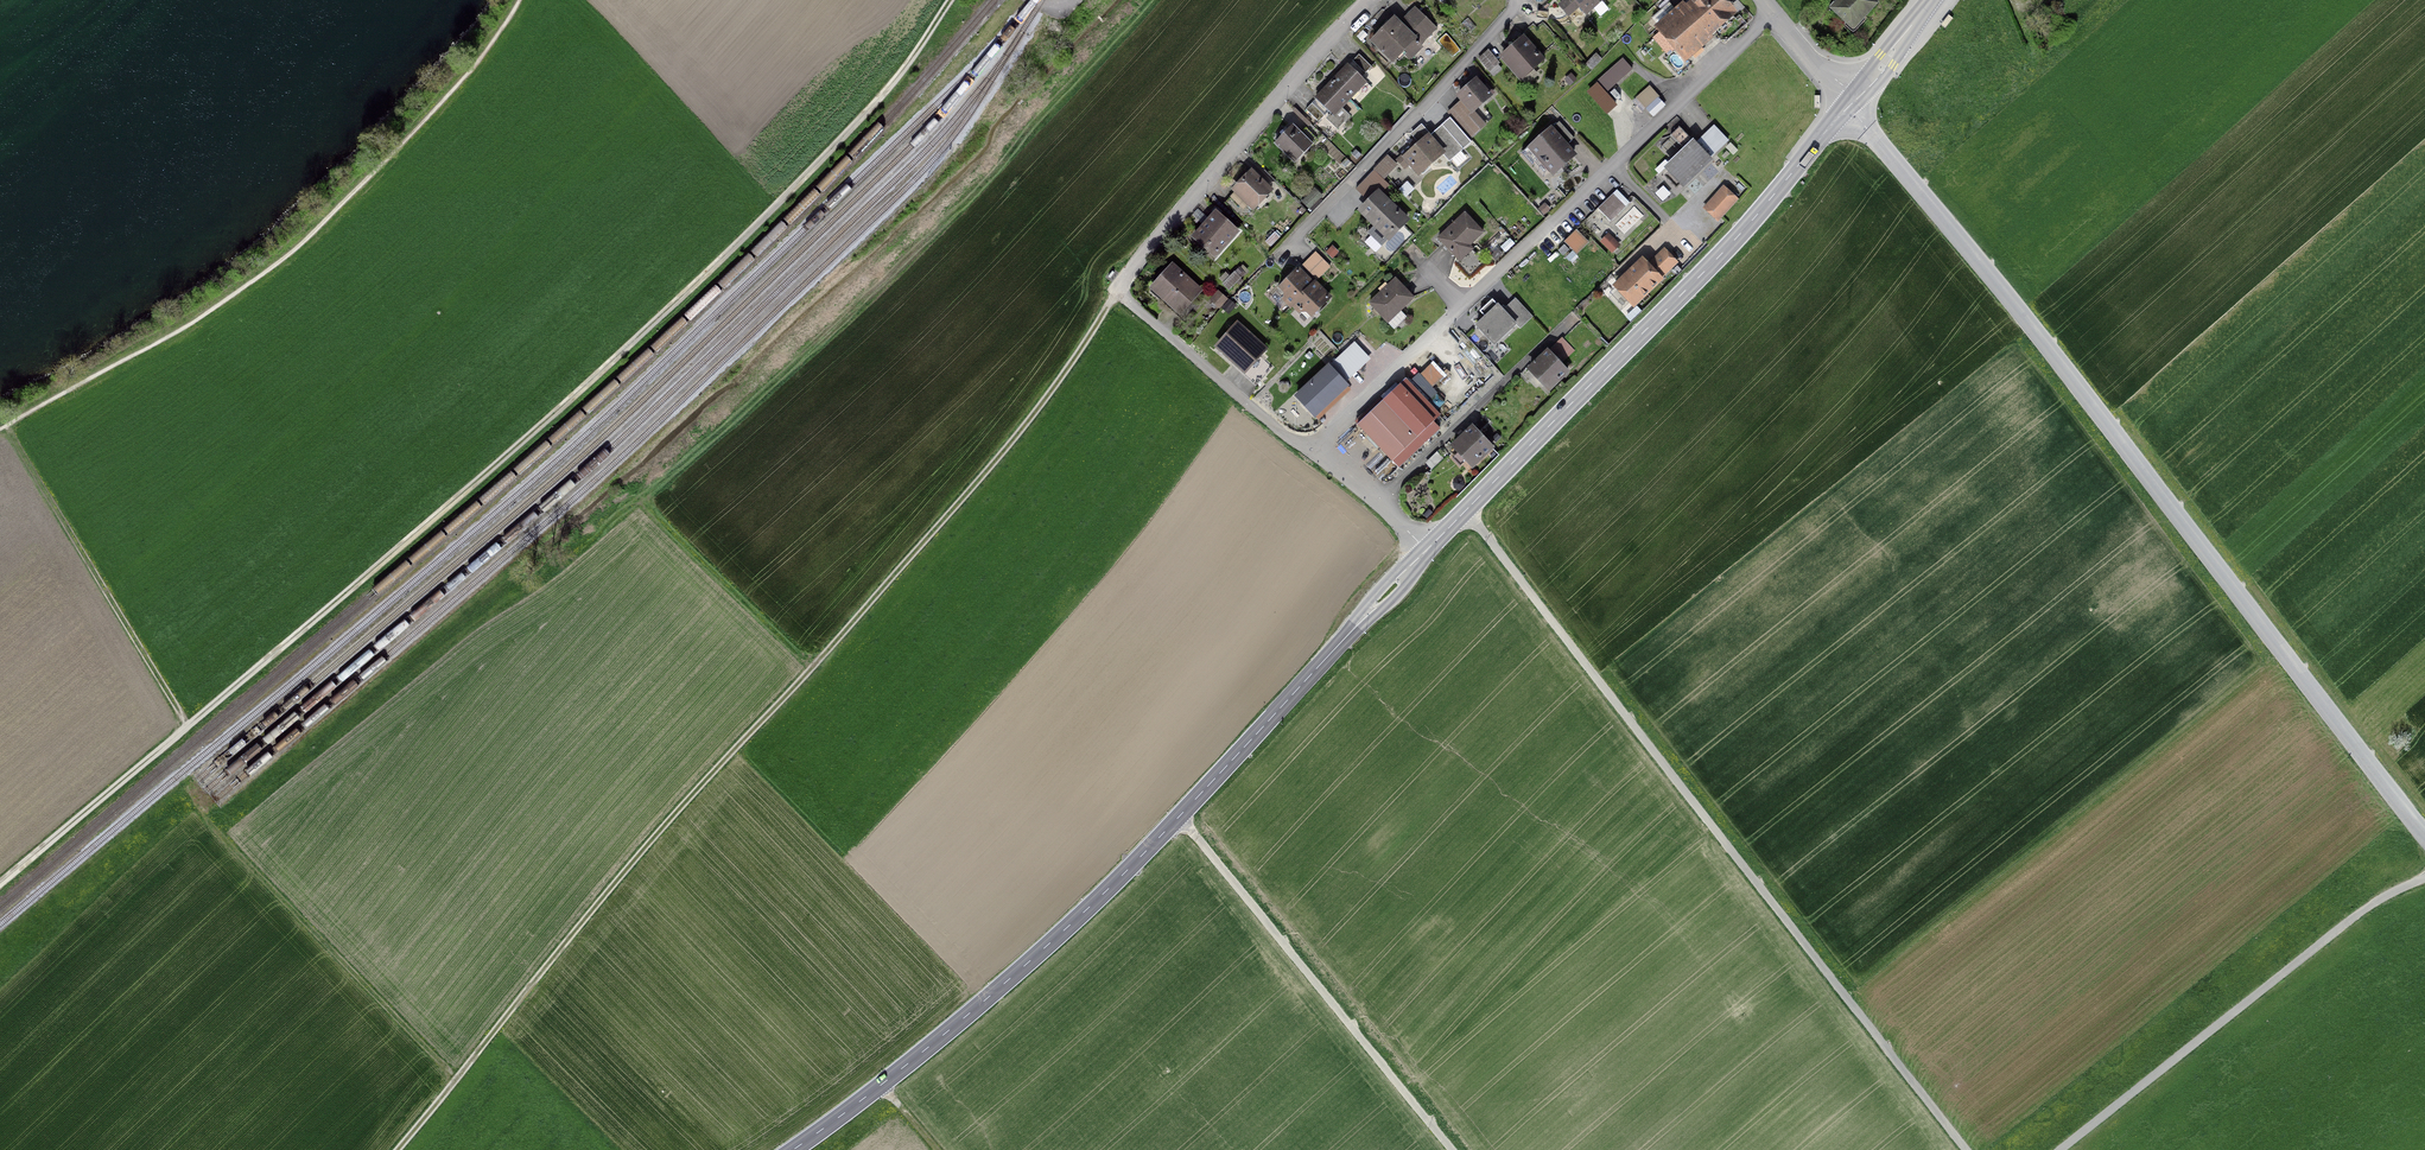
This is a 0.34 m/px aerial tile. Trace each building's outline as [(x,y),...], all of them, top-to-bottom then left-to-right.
[(1561,8),(1571,18),(1581,9),(1589,17),(1608,0),(1570,0),(1561,8)] [(1725,0),(1695,0),(1694,1),(1693,0),(1692,0),(1686,6),(1683,3),(1653,29),(1685,65),(1714,39),(1713,37),(1738,15),(1725,0)] [(1872,0),(1839,0),(1829,10),(1853,32),(1878,6),(1872,0)] [(1433,31),(1414,12),(1401,25),(1420,44),(1433,31)] [(1392,23),(1372,45),(1395,65),(1415,43),(1392,23)] [(1523,45),(1504,62),(1522,81),(1541,64),(1523,45)] [(1492,70),(1500,63),(1488,50),(1481,57),(1492,70)] [(1367,73),(1372,67),(1360,55),(1354,61),(1367,73)] [(1631,72),(1623,63),(1598,84),(1606,94),(1631,72)] [(1363,86),(1346,70),(1332,84),(1350,100),(1363,86)] [(1350,100),(1332,84),(1319,98),(1336,115),(1350,100)] [(1460,99),(1473,114),(1491,98),(1478,84),(1460,99)] [(1660,97),(1650,86),(1636,99),(1653,117),(1666,105),(1659,98),(1660,97)] [(1318,122),(1325,115),(1313,103),(1306,110),(1318,122)] [(1480,128),(1461,106),(1452,114),(1470,136),(1480,128)] [(1313,148),(1291,129),(1275,146),(1297,166),(1313,148)] [(1574,162),(1551,134),(1529,152),(1552,180),(1574,162)] [(1712,160),(1692,141),(1664,170),(1683,189),(1712,160)] [(1427,142),(1404,162),(1420,180),(1443,159),(1427,142)] [(1386,160),(1359,190),(1369,199),(1396,169),(1386,160)] [(1273,195),(1252,174),(1232,195),(1254,216),(1273,195)] [(1738,200),(1724,187),(1705,209),(1719,221),(1738,200)] [(1629,203),(1616,191),(1598,209),(1610,222),(1629,203)] [(1405,224),(1380,198),(1362,216),(1387,241),(1405,224)] [(1478,233),(1464,217),(1438,241),(1457,263),(1468,254),(1462,247),(1478,233)] [(1235,237),(1215,219),(1195,240),(1215,259),(1235,237)] [(1579,254),(1590,242),(1577,230),(1566,242),(1579,254)] [(1622,244),(1610,233),(1601,241),(1613,253),(1622,244)] [(1318,279),(1331,266),(1318,252),(1304,265),(1318,279)] [(1662,252),(1649,264),(1662,278),(1675,266),(1662,252)] [(1645,265),(1616,291),(1631,308),(1660,281),(1645,265)] [(1197,294),(1173,272),(1154,292),(1179,315),(1197,294)] [(1313,291),(1298,276),(1281,292),(1295,307),(1313,291)] [(1415,301),(1397,281),(1369,308),(1387,327),(1415,301)] [(1327,306),(1313,291),(1295,307),(1310,322),(1327,306)] [(1486,318),(1477,327),(1493,345),(1517,325),(1496,300),(1481,313),(1486,318)] [(1263,355),(1234,330),(1217,351),(1247,375),(1263,355)] [(1370,363),(1355,346),(1343,357),(1358,373),(1370,363)] [(1557,350),(1536,366),(1553,386),(1574,370),(1557,350)] [(1358,373),(1343,357),(1331,368),(1347,384),(1358,373)] [(1447,375),(1435,362),(1423,372),(1435,386),(1447,375)] [(1349,391),(1329,370),(1296,400),(1316,421),(1349,391)] [(1439,428),(1405,390),(1361,428),(1395,467),(1439,428)] [(1498,447),(1477,429),(1455,449),(1476,467),(1498,447)]
